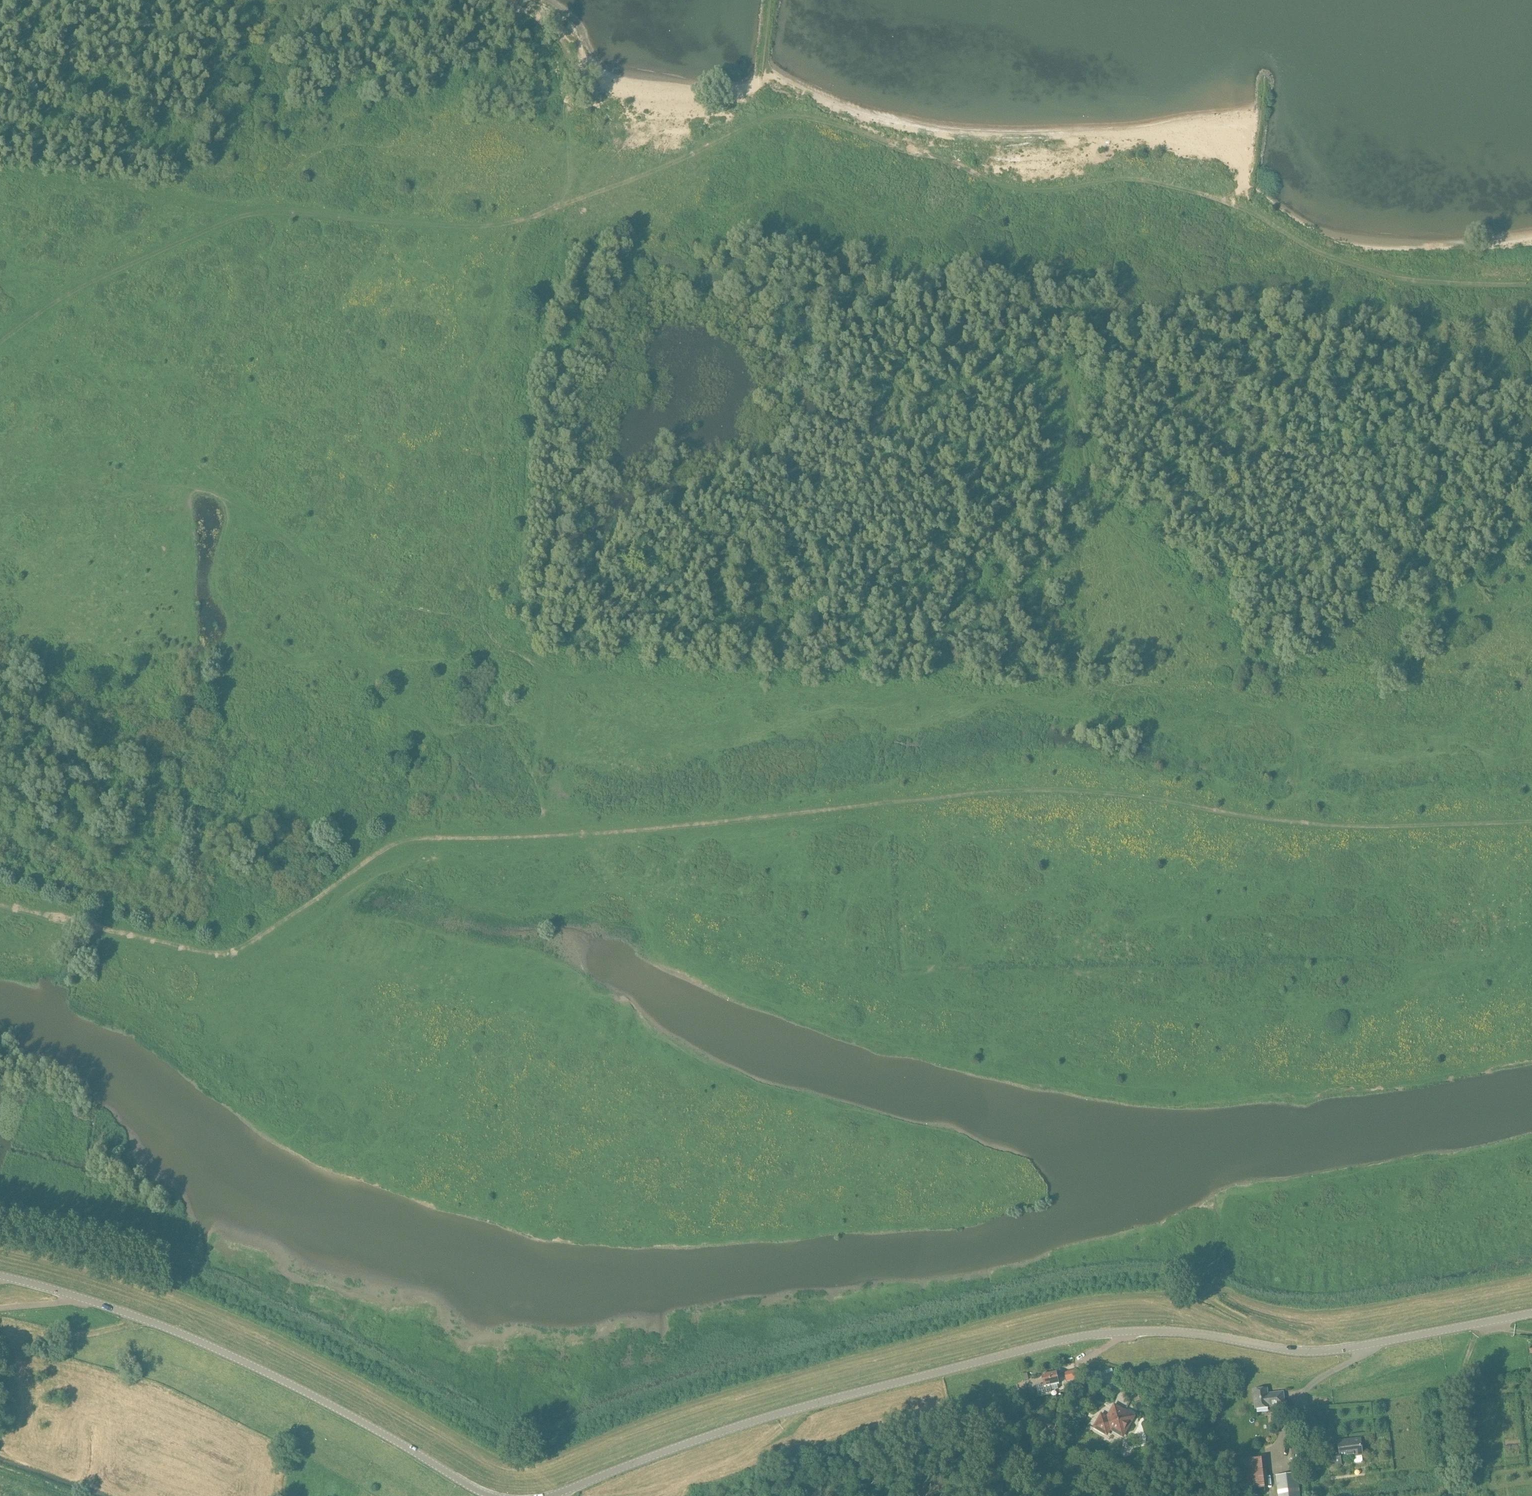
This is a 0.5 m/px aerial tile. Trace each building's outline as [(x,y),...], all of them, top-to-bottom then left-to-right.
[(1065,1373),(1066,1381),(1076,1379),(1074,1371),(1065,1373)] [(1042,1375),(1044,1385),(1037,1387),(1038,1396),(1051,1393),(1050,1391),(1058,1389),(1057,1384),(1059,1384),(1057,1372),(1042,1375)] [(1269,1407),(1285,1405),(1283,1392),(1268,1394),(1267,1389),(1254,1391),(1256,1409),(1269,1408),(1269,1407)] [(1102,1415),(1097,1424),(1095,1427),(1107,1434),(1110,1428),(1120,1434),(1124,1433),(1134,1417),(1123,1411),(1122,1413),(1118,1411),(1118,1412),(1116,1413),(1114,1412),(1112,1416),(1110,1414),(1108,1418),(1102,1415)] [(1086,1416),(1081,1413),(1078,1419),(1083,1422),(1086,1416)] [(1363,1456),(1362,1449),(1361,1439),(1338,1441),(1339,1451),(1331,1452),(1333,1466),(1341,1465),(1341,1458),(1354,1457),(1355,1464),(1363,1463),(1362,1456),(1363,1456)] [(1265,1458),(1241,1460),(1244,1490),(1268,1488),(1265,1458)] [(1277,1474),(1279,1495),(1300,1495),(1299,1473),(1277,1474)]
